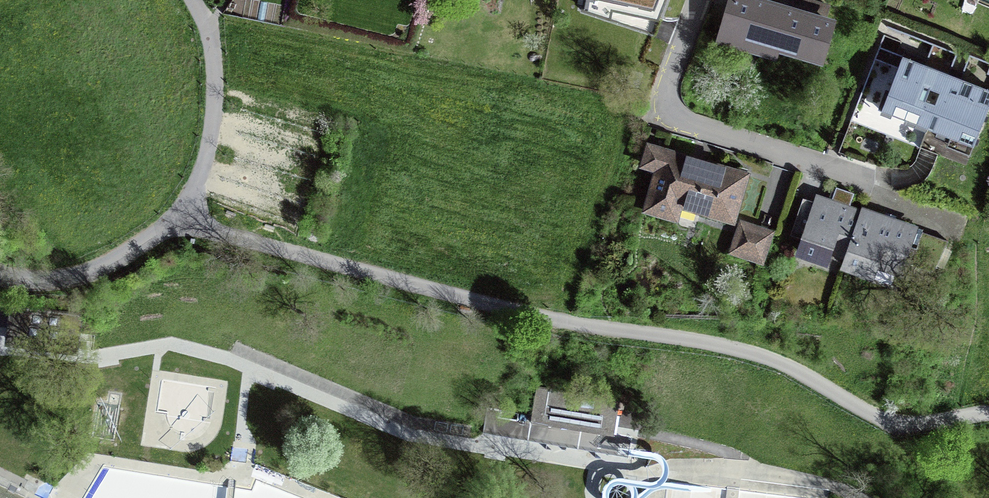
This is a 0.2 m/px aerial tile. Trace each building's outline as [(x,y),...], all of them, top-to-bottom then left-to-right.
[(829,7),(805,0),(799,0),(795,13),(785,10),(778,8),(752,0),(733,0),(723,32),(819,60),(830,23),(824,21),(829,7)] [(795,13),(799,0),(781,0),(778,8),(785,10),(795,13)] [(962,9),(972,13),(976,3),(969,0),(965,0),(962,9)] [(881,111),(927,129),(935,110),(948,75),(925,66),(902,57),(881,111)] [(935,110),(927,129),(973,147),(988,106),(988,90),(978,86),(962,80),(948,75),(935,110)] [(675,218),(679,205),(732,221),(746,175),(649,147),(644,165),(658,169),(646,210),(675,218)] [(829,250),(848,257),(863,214),(848,208),(848,207),(853,194),(837,188),(832,203),(819,198),(799,253),(825,262),(829,250)] [(890,221),(864,212),(863,214),(848,257),(845,267),(870,276),(874,264),(898,272),(913,229),(890,221)] [(742,223),(732,252),(761,261),(771,232),(742,223)] [(934,273),(948,241),(922,232),(911,265),(934,273)] [(631,436),(614,433),(619,401),(536,387),(532,415),(487,407),(483,432),(628,457),(631,436)]
